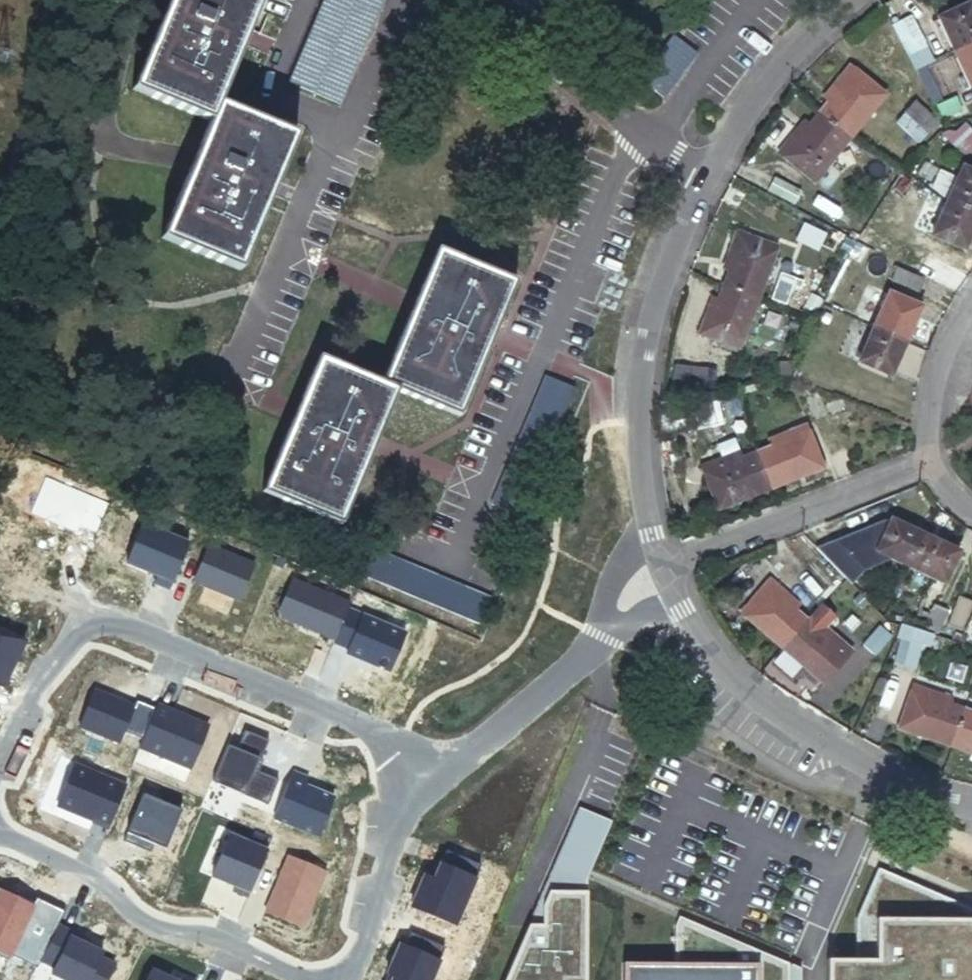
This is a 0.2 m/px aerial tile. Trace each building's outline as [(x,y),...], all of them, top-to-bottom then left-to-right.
[(208,119),(214,103),(258,0),(167,0),(131,86),(208,119)] [(278,77),(328,98),(370,0),(311,0),(278,77)] [(971,41),(971,5),(970,2),(939,16),(940,17),(935,19),(946,42),(950,41),(954,50),(971,41)] [(917,68),(934,59),(910,12),(892,21),(917,68)] [(635,75),(640,79),(674,34),(669,30),(635,75)] [(640,79),(660,94),(694,49),(674,34),(640,79)] [(954,50),(969,83),(971,82),(971,41),(954,50)] [(830,101),(821,111),(848,134),(883,92),(850,65),(824,96),(830,101)] [(214,103),(208,119),(196,147),(187,169),(158,238),(238,270),(294,135),(214,103)] [(934,136),(944,126),(923,108),(914,119),(934,136)] [(848,134),(821,111),(810,123),(805,119),(780,150),(812,176),(848,134)] [(905,130),(924,146),(934,136),(914,119),(905,130)] [(949,136),(968,155),(971,151),(971,128),(965,120),(949,136)] [(919,160),(911,170),(932,184),(939,174),(919,160)] [(946,198),(946,199),(971,210),(971,170),(960,165),(946,198)] [(946,198),(931,234),(965,247),(971,229),(971,210),(946,199),(946,198)] [(731,267),(726,281),(759,294),(777,246),(738,230),(724,265),(731,267)] [(436,251),(381,381),(395,388),(456,414),(494,324),(511,283),(436,251)] [(897,266),(891,277),(917,291),(923,279),(897,266)] [(726,281),(725,283),(719,298),(713,296),(700,332),(739,347),(759,294),(726,281)] [(891,291),(875,324),(906,339),(922,306),(891,291)] [(906,339),(875,324),(859,358),(891,372),(906,339)] [(395,388),(381,381),(320,355),(262,489),(340,523),(395,388)] [(493,503),(502,507),(522,516),(575,385),(546,373),(493,503)] [(711,396),(697,397),(699,421),(713,420),(711,396)] [(756,450),(770,485),(822,465),(806,425),(768,439),(771,444),(756,450)] [(716,506),(770,485),(756,450),(740,456),(738,451),(701,464),(716,506)] [(912,567),(926,535),(893,519),(877,550),(912,567)] [(957,549),(926,535),(912,567),(942,582),(957,549)] [(401,589),(412,563),(362,543),(351,569),(401,589)] [(838,544),(828,556),(848,574),(859,562),(838,544)] [(221,622),(241,578),(184,553),(164,596),(221,622)] [(482,592),(412,563),(401,589),(472,618),(482,592)] [(743,609),(784,645),(808,619),(795,607),(799,603),(771,578),(743,609)] [(488,595),(482,592),(472,618),(478,621),(488,595)] [(956,593),(944,621),(958,627),(970,599),(956,593)] [(835,601),(827,610),(846,627),(854,618),(835,601)] [(934,604),(923,626),(928,628),(935,629),(945,610),(934,604)] [(386,671),(403,633),(349,609),(332,647),(386,671)] [(808,619),(784,645),(824,681),(852,650),(825,626),(821,631),(808,619)] [(908,624),(901,622),(896,632),(905,635),(908,624)] [(922,628),(908,624),(905,635),(901,647),(915,652),(922,628)] [(899,725),(952,744),(964,709),(948,703),(951,695),(914,683),(899,725)] [(952,744),(971,751),(971,712),(964,709),(952,744)] [(908,856),(971,881),(971,852),(919,831),(908,856)] [(877,867),(856,919),(855,959),(834,959),(834,979),(971,979),(971,908),(877,867)]
